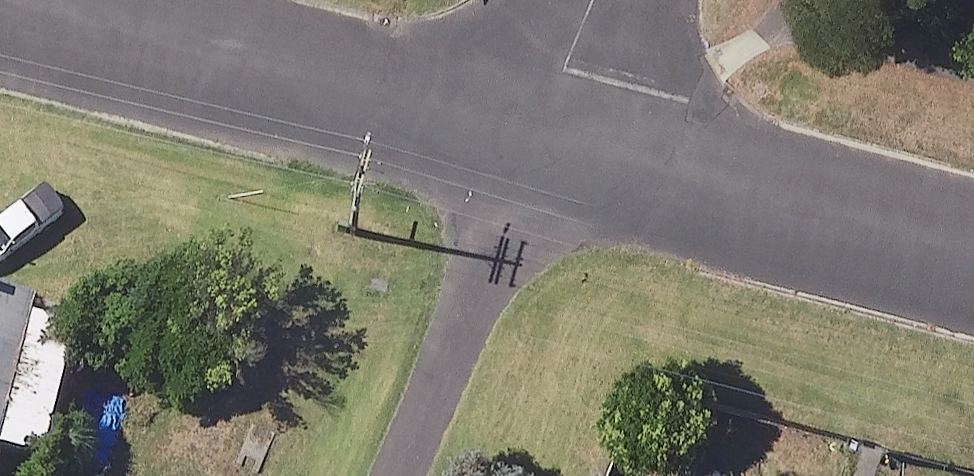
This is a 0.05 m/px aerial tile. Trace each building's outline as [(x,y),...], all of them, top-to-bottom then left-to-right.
[(0,304),(0,449),(42,459),(75,323),(0,304)]
